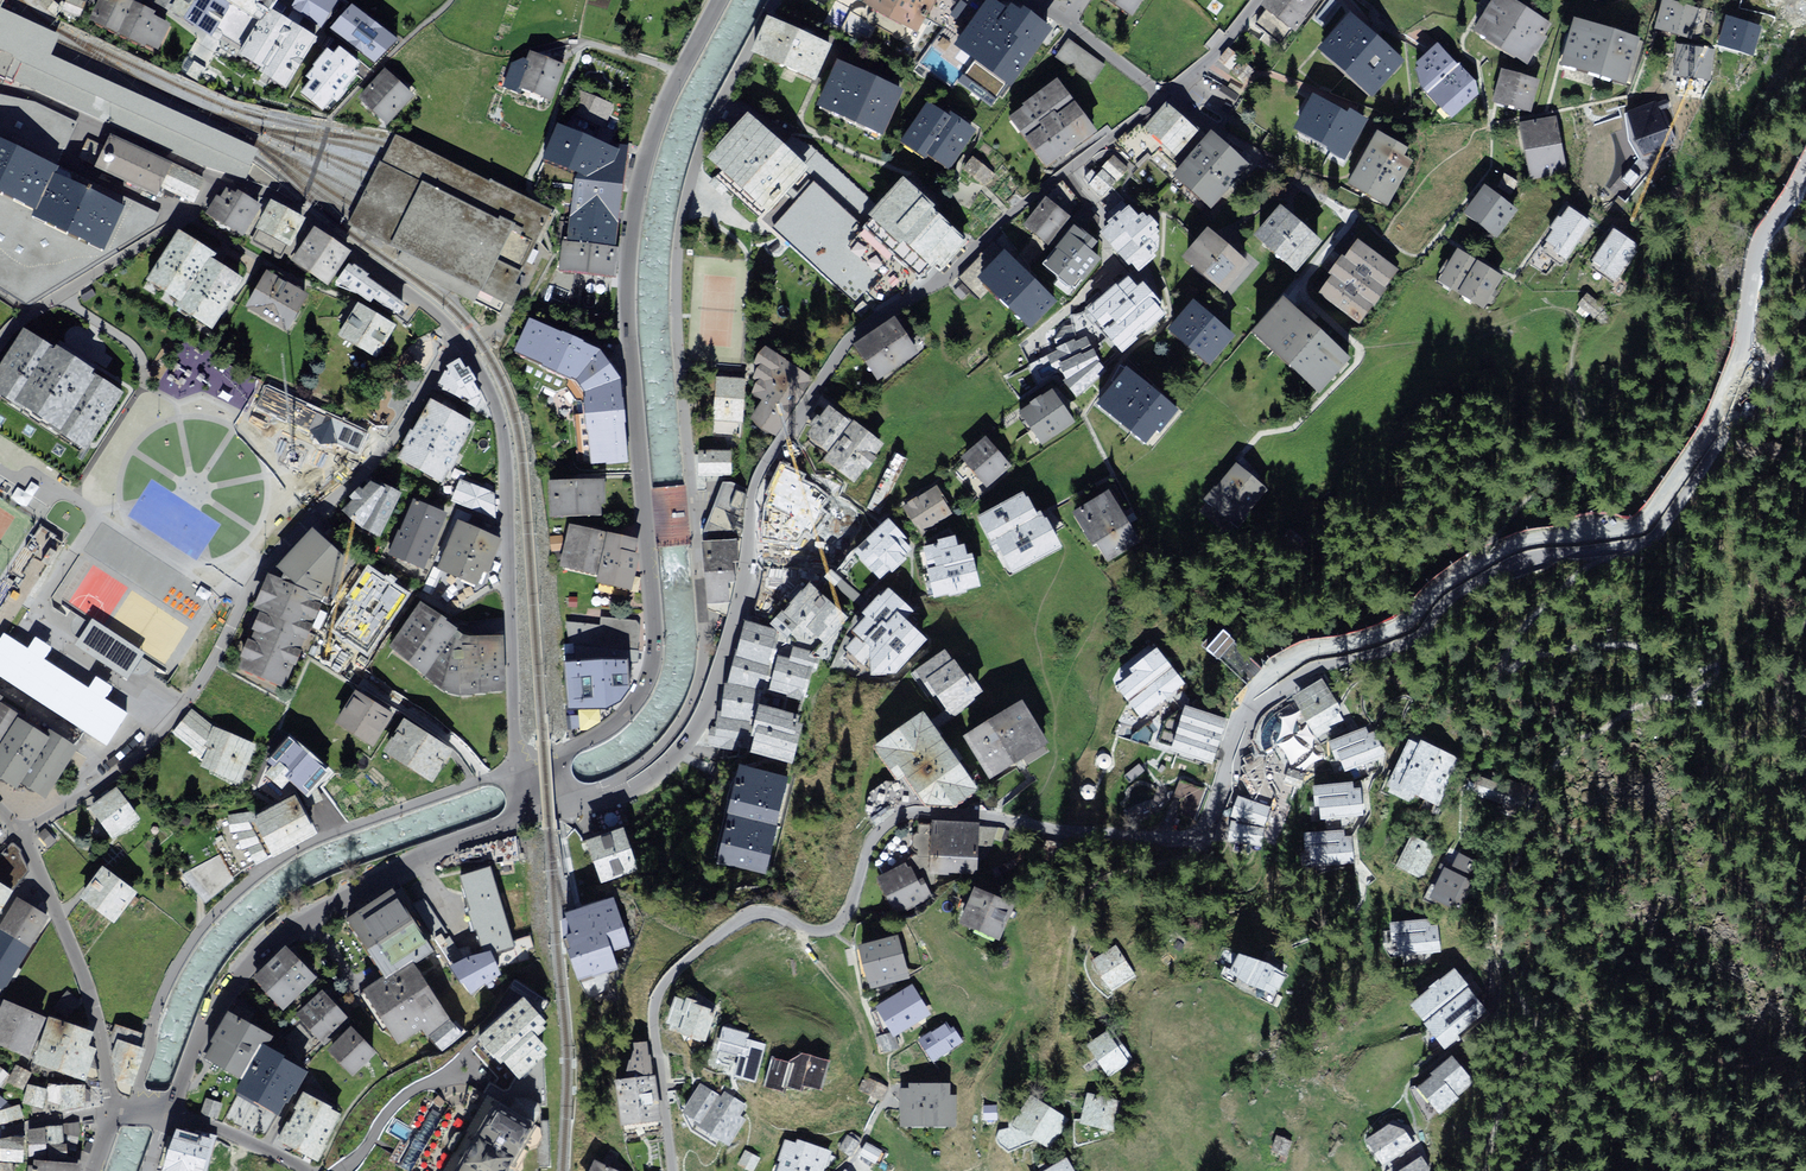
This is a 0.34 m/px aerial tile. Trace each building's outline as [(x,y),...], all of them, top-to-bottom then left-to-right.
[(39,2),(55,17),(58,13),(56,11),(58,10),(56,8),(59,5),(54,0),(41,0),(39,2)] [(83,0),(65,0),(62,9),(81,16),(86,1),(83,0)] [(155,54),(168,25),(155,20),(157,15),(128,2),(129,0),(99,0),(89,23),(155,54)] [(178,0),(155,0),(154,2),(170,12),(178,0)] [(170,12),(213,37),(231,9),(217,0),(178,0),(170,12)] [(231,9),(258,23),(264,10),(270,0),(217,0),(231,9)] [(282,8),(324,31),(341,0),(287,0),(282,8)] [(866,4),(916,32),(933,0),(868,0),(866,4)] [(989,0),(988,0),(957,46),(1011,86),(1048,31),(1010,5),(1006,11),(989,0)] [(1130,12),(1139,0),(1112,0),(1130,12)] [(1262,4),(1268,9),(1255,23),(1280,43),(1292,27),(1297,31),(1322,0),(1265,0),(1262,4)] [(1703,14),(1666,2),(1656,32),(1693,44),(1703,14)] [(1490,4),(1470,42),(1528,72),(1548,34),(1490,4)] [(0,6),(0,78),(5,80),(7,76),(9,70),(30,19),(0,6)] [(398,40),(352,6),(330,29),(374,63),(398,40)] [(312,39),(264,10),(258,23),(240,56),(260,68),(257,73),(281,89),(312,39)] [(769,20),(753,52),(814,79),(829,49),(769,20)] [(1642,41),(1580,21),(1564,72),(1626,92),(1642,41)] [(1760,28),(1728,21),(1721,52),(1753,59),(1760,28)] [(1347,23),(1313,64),(1370,111),(1404,70),(1347,23)] [(562,52),(526,36),(511,73),(547,88),(562,52)] [(1069,40),(1057,56),(1091,81),(1103,65),(1069,40)] [(210,49),(198,41),(182,67),(200,78),(210,61),(205,57),(210,49)] [(1711,52),(1678,49),(1675,77),(1708,80),(1711,52)] [(328,52),(307,81),(311,83),(303,94),(322,110),(335,99),(339,101),(349,86),(347,84),(354,75),(357,64),(337,50),(333,56),(328,52)] [(1229,50),(1218,63),(1232,74),(1242,61),(1229,50)] [(1444,52),(1415,73),(1452,125),(1481,104),(1444,52)] [(1242,61),(1232,74),(1244,84),(1254,71),(1242,61)] [(839,63),(818,108),(882,137),(902,92),(839,63)] [(386,66),(359,94),(389,125),(414,96),(386,66)] [(1540,85),(1504,73),(1493,103),(1529,116),(1540,85)] [(612,95),(576,79),(565,105),(600,121),(612,95)] [(1059,79),(1010,114),(1046,165),(1095,131),(1080,110),(1059,79)] [(1661,112),(1675,107),(1669,93),(1621,113),(1640,159),(1674,145),(1661,112)] [(0,95),(0,275),(32,293),(151,213),(158,201),(89,172),(57,158),(73,122),(23,100),(0,95)] [(934,99),(901,142),(939,170),(971,127),(934,99)] [(1167,100),(1144,125),(1162,140),(1175,152),(1197,127),(1167,100)] [(1363,129),(1317,102),(1295,139),(1341,166),(1363,129)] [(708,161),(765,212),(804,169),(746,118),(708,161)] [(575,164),(556,266),(606,272),(622,140),(561,119),(545,151),(575,164)] [(1144,125),(1141,120),(1117,144),(1138,165),(1162,140),(1144,125)] [(1561,120),(1518,128),(1529,181),(1571,173),(1561,120)] [(1175,152),(1164,164),(1212,207),(1249,166),(1202,123),(1197,127),(1175,152)] [(95,160),(92,165),(156,191),(159,183),(170,160),(108,133),(102,144),(95,160)] [(534,199),(396,133),(389,146),(384,156),(381,161),(379,160),(373,172),(368,182),(362,194),(356,206),(352,215),(348,221),(402,249),(398,256),(501,309),(541,230),(552,208),(534,199)] [(95,160),(102,144),(85,137),(79,154),(95,160)] [(1378,137),(1349,190),(1387,211),(1416,158),(1378,137)] [(1117,178),(1127,170),(1114,155),(1104,164),(1117,178)] [(974,157),(965,168),(985,183),(993,172),(974,157)] [(170,160),(159,183),(186,195),(197,173),(170,160)] [(1102,171),(1092,181),(1102,192),(1113,181),(1102,171)] [(1517,183),(1505,176),(1498,189),(1509,195),(1517,183)] [(873,219),(865,228),(917,279),(923,269),(933,278),(968,238),(903,180),(868,215),(873,219)] [(811,181),(766,229),(853,310),(890,271),(857,240),(865,232),(811,181)] [(220,185),(206,211),(244,232),(261,202),(229,184),(227,188),(220,185)] [(1484,192),(1465,219),(1498,241),(1517,215),(1484,192)] [(1044,193),(1019,227),(1049,248),(1073,214),(1044,193)] [(267,203),(252,230),(286,250),(302,223),(267,203)] [(1280,203),(1257,230),(1297,265),(1321,238),(1280,203)] [(1126,204),(1106,224),(1138,257),(1158,237),(1126,204)] [(1589,226),(1566,212),(1533,264),(1556,279),(1589,226)] [(223,253),(180,224),(146,275),(189,304),(223,253)] [(312,225),(293,253),(334,283),(338,275),(350,259),(355,252),(312,225)] [(1208,225),(1185,254),(1229,288),(1252,259),(1208,225)] [(1070,227),(1049,256),(1080,279),(1101,250),(1070,227)] [(1639,245),(1610,228),(1588,268),(1617,284),(1639,245)] [(1355,232),(1313,284),(1359,321),(1401,269),(1355,232)] [(1005,245),(976,271),(1026,326),(1055,300),(1005,245)] [(1461,250),(1440,282),(1457,293),(1478,262),(1461,250)] [(223,253),(189,304),(214,322),(247,269),(223,253)] [(350,259),(338,275),(395,309),(405,292),(350,259)] [(1478,262),(1457,293),(1484,311),(1505,280),(1478,262)] [(261,273),(245,302),(287,325),(303,295),(261,273)] [(1131,275),(1093,306),(1124,345),(1163,314),(1131,275)] [(398,315),(356,290),(339,319),(380,344),(398,315)] [(1285,293),(1246,336),(1310,394),(1349,351),(1285,293)] [(1606,304),(1587,293),(1579,305),(1598,317),(1606,304)] [(1194,297),(1170,327),(1210,357),(1233,327),(1194,297)] [(572,375),(579,449),(616,448),(610,364),(596,338),(537,317),(519,350),(572,375)] [(853,347),(878,383),(919,355),(895,319),(853,347)] [(19,331),(0,364),(0,399),(80,446),(115,387),(19,331)] [(1084,334),(1052,351),(1073,389),(1105,372),(1084,334)] [(760,398),(746,417),(771,434),(811,376),(786,359),(761,344),(750,362),(755,365),(749,377),(754,381),(749,392),(760,398)] [(454,352),(439,378),(461,391),(472,369),(454,352)] [(1131,369),(1101,405),(1147,443),(1177,408),(1131,369)] [(743,376),(714,374),(712,421),(741,423),(743,376)] [(364,430),(269,387),(259,410),(353,453),(364,430)] [(1054,388),(1012,410),(1032,447),(1074,425),(1054,388)] [(395,453),(440,477),(473,417),(428,393),(395,453)] [(828,451),(852,418),(827,401),(804,434),(828,451)] [(881,439),(852,418),(820,463),(849,483),(881,439)] [(984,435),(957,457),(983,489),(1010,468),(984,435)] [(730,447),(697,448),(698,475),(731,473),(730,447)] [(1236,458),(1203,494),(1235,524),(1268,487),(1236,458)] [(602,474),(545,478),(547,514),(604,511),(602,474)] [(362,526),(378,534),(404,489),(373,476),(342,509),(362,526)] [(812,504),(802,525),(843,544),(860,508),(833,495),(836,488),(813,476),(802,500),(812,504)] [(495,492),(460,478),(451,500),(496,517),(495,492)] [(746,491),(727,482),(712,512),(700,539),(735,536),(736,514),(746,491)] [(933,485),(898,503),(914,534),(949,516),(933,485)] [(1104,490),(1067,509),(1096,564),(1132,545),(1104,490)] [(1021,491),(976,516),(1008,574),(1053,549),(1021,491)] [(421,561),(445,508),(413,493),(389,546),(421,561)] [(500,533),(454,513),(434,559),(480,579),(500,533)] [(886,518),(851,550),(877,577),(911,545),(886,518)] [(277,563),(329,597),(352,560),(312,524),(277,563)] [(595,534),(562,526),(552,567),(585,575),(595,534)] [(595,534),(585,575),(583,582),(621,593),(631,552),(627,551),(629,543),(595,534)] [(735,536),(700,539),(704,601),(728,600),(726,582),(733,582),(731,560),(738,561),(735,536)] [(970,586),(964,544),(917,551),(923,593),(970,586)] [(371,564),(349,596),(385,621),(407,590),(371,564)] [(274,575),(238,664),(282,681),(318,593),(274,575)] [(814,653),(845,620),(805,581),(773,616),(814,653)] [(908,600),(887,583),(844,639),(860,651),(858,683),(889,674),(923,631),(898,612),(908,600)] [(457,632),(418,599),(385,644),(422,676),(456,692),(500,692),(500,638),(457,632)] [(771,629),(745,618),(727,682),(724,681),(722,710),(718,712),(715,747),(735,748),(771,629)] [(91,619),(75,644),(128,678),(145,653),(91,619)] [(1224,626),(1206,644),(1214,653),(1220,646),(1232,634),(1224,626)] [(560,664),(618,665),(626,665),(627,644),(622,636),(593,627),(593,639),(558,629),(560,664)] [(11,637),(0,653),(0,674),(106,746),(127,715),(106,701),(113,690),(95,677),(88,687),(46,659),(51,650),(34,638),(28,648),(11,637)] [(1186,682),(1158,646),(1130,668),(1132,670),(1113,685),(1139,718),(1186,682)] [(946,647),(914,671),(945,711),(976,688),(946,647)] [(802,710),(811,673),(766,662),(757,699),(802,710)] [(573,665),(573,710),(609,711),(610,700),(618,700),(618,665),(573,665)] [(1348,720),(1325,680),(1295,697),(1267,713),(1256,729),(1258,731),(1246,737),(1253,753),(1242,758),(1246,764),(1241,766),(1245,773),(1242,776),(1255,800),(1270,805),(1281,795),(1272,780),(1278,776),(1270,760),(1272,754),(1282,750),(1288,762),(1322,744),(1318,737),(1348,720)] [(329,723),(370,747),(392,711),(351,686),(329,723)] [(0,688),(0,775),(17,787),(21,781),(39,793),(74,738),(0,688)] [(1019,697),(957,733),(983,778),(1045,742),(1019,697)] [(259,736),(213,717),(193,700),(174,723),(201,743),(200,755),(242,774),(259,736)] [(1185,704),(1171,748),(1214,763),(1229,719),(1185,704)] [(301,712),(283,706),(279,721),(296,727),(301,712)] [(920,709),(871,742),(915,802),(953,805),(974,788),(920,709)] [(741,755),(791,767),(800,723),(750,711),(741,755)] [(399,713),(377,747),(427,780),(449,745),(399,713)] [(1373,725),(1326,742),(1337,775),(1385,758),(1373,725)] [(286,726),(264,751),(307,790),(329,766),(286,726)] [(1459,760),(1409,736),(1384,785),(1434,810),(1459,760)] [(737,763),(724,813),(776,826),(789,776),(737,763)] [(1471,765),(1463,791),(1520,808),(1528,782),(1471,765)] [(1291,768),(1284,785),(1301,791),(1307,774),(1291,768)] [(114,780),(89,798),(110,826),(134,809),(114,780)] [(1305,790),(1307,826),(1355,825),(1354,788),(1305,790)] [(1255,800),(1237,794),(1231,814),(1264,824),(1270,805),(1255,800)] [(316,834),(296,795),(253,817),(273,856),(316,834)] [(776,826),(724,813),(712,860),(764,873),(776,826)] [(50,840),(60,830),(48,819),(38,829),(50,840)] [(1265,826),(1231,820),(1227,840),(1261,847),(1265,826)] [(929,823),(926,872),(973,876),(977,827),(929,823)] [(587,841),(599,884),(638,872),(625,830),(587,841)] [(1350,866),(1350,830),(1300,831),(1300,866),(1350,866)] [(487,855),(488,863),(520,860),(516,835),(457,851),(460,862),(487,855)] [(1405,837),(1393,867),(1419,877),(1431,848),(1405,837)] [(0,846),(0,885),(9,891),(28,870),(16,844),(4,843),(0,846)] [(206,898),(237,883),(222,854),(195,868),(197,872),(189,876),(192,882),(197,880),(206,898)] [(103,856),(81,885),(115,910),(136,881),(103,856)] [(905,861),(873,875),(890,915),(922,902),(931,897),(924,881),(918,883),(905,861)] [(1439,862),(1424,896),(1446,906),(1461,872),(1439,862)] [(489,865),(457,875),(477,945),(509,935),(493,878),(489,865)] [(1013,901),(972,884),(956,921),(997,938),(1013,901)] [(9,891),(0,885),(0,906),(9,891)] [(393,887),(348,916),(387,975),(412,959),(432,946),(393,887)] [(43,911),(15,895),(0,921),(0,984),(43,911)] [(561,915),(579,978),(615,968),(610,951),(627,946),(614,900),(575,911),(561,915)] [(1437,917),(1387,920),(1390,962),(1440,959),(1437,917)] [(895,932),(855,942),(866,987),(907,977),(895,932)] [(1115,941),(1089,957),(1109,990),(1135,974),(1115,941)] [(249,978),(280,1009),(313,977),(282,945),(249,978)] [(451,968),(466,994),(501,975),(486,948),(451,968)] [(1263,962),(1237,954),(1230,970),(1245,980),(1272,988),(1281,973),(1263,962)] [(387,975),(363,990),(397,1042),(446,1010),(412,959),(387,975)] [(1451,966),(1405,1003),(1443,1049),(1488,1013),(1451,966)] [(911,984),(874,1004),(889,1033),(926,1012),(911,984)] [(473,997),(483,1009),(496,997),(485,986),(473,997)] [(319,988),(295,1011),(324,1040),(348,1017),(319,988)] [(661,1023),(702,1038),(713,1008),(672,993),(661,1023)] [(520,995),(475,1036),(516,1078),(541,1056),(547,1051),(538,1040),(551,1027),(520,995)] [(2,998),(0,1003),(0,1046),(23,1056),(41,1016),(2,998)] [(260,1029),(225,1011),(201,1055),(237,1074),(260,1029)] [(87,1029),(49,1014),(30,1062),(69,1077),(87,1029)] [(429,1033),(443,1050),(463,1033),(449,1016),(429,1033)] [(948,1020),(916,1039),(931,1064),(963,1045),(948,1020)] [(755,1080),(764,1040),(751,1037),(753,1033),(723,1022),(713,1044),(734,1052),(730,1073),(755,1080)] [(373,1050),(348,1024),(324,1047),(350,1073),(373,1050)] [(138,1038),(111,1028),(108,1037),(112,1040),(111,1046),(112,1068),(113,1071),(114,1074),(116,1076),(121,1078),(138,1038)] [(1112,1028),(1086,1046),(1108,1076),(1133,1059),(1112,1028)] [(643,1040),(631,1040),(631,1051),(643,1051),(643,1040)] [(255,1043),(231,1088),(280,1113),(304,1068),(255,1043)] [(803,1090),(806,1081),(821,1086),(829,1061),(798,1051),(787,1060),(770,1055),(760,1084),(780,1091),(783,1083),(803,1090)] [(646,1052),(625,1055),(627,1071),(648,1068),(646,1052)] [(541,1056),(516,1078),(501,1101),(540,1125),(546,1103),(541,1056)] [(1451,1060),(1413,1092),(1437,1119),(1474,1087),(1451,1060)] [(14,1064),(5,1080),(20,1088),(29,1072),(14,1064)] [(646,1071),(610,1077),(618,1124),(654,1117),(646,1071)] [(858,1090),(880,1102),(888,1087),(866,1076),(858,1090)] [(63,1083),(46,1081),(44,1102),(61,1104),(63,1083)] [(78,1081),(63,1083),(66,1103),(80,1101),(78,1081)] [(720,1094),(700,1081),(681,1109),(695,1118),(693,1120),(729,1144),(745,1119),(740,1116),(747,1105),(723,1089),(720,1094)] [(901,1089),(901,1125),(957,1125),(955,1095),(950,1094),(949,1082),(908,1082),(909,1089),(901,1089)] [(43,1088),(25,1084),(21,1102),(39,1106),(43,1088)] [(1087,1087),(1078,1122),(1111,1130),(1119,1095),(1087,1087)] [(342,1111),(300,1089),(274,1138),(315,1161),(342,1111)] [(400,1162),(414,1170),(457,1170),(501,1101),(483,1090),(458,1129),(432,1112),(425,1123),(412,1143),(400,1162)] [(1016,1125),(1040,1139),(1058,1108),(1034,1095),(1016,1125)] [(207,1098),(203,1113),(219,1118),(223,1103),(207,1098)] [(540,1125),(501,1101),(457,1170),(511,1170),(540,1125)] [(18,1105),(0,1110),(0,1119),(20,1114),(18,1105)] [(1397,1113),(1363,1136),(1382,1163),(1416,1140),(1397,1113)] [(60,1127),(26,1130),(29,1157),(63,1154),(60,1127)] [(862,1141),(847,1132),(836,1149),(851,1158),(862,1141)] [(1289,1141),(1277,1136),(1272,1149),(1284,1154),(1289,1141)] [(20,1160),(20,1137),(0,1137),(0,1160),(20,1160)] [(784,1138),(777,1159),(779,1160),(775,1170),(825,1170),(833,1149),(797,1137),(795,1141),(784,1138)] [(882,1151),(866,1141),(859,1154),(875,1163),(882,1151)] [(177,1144),(168,1170),(203,1170),(208,1154),(177,1144)] [(743,1148),(733,1163),(746,1170),(750,1170),(759,1157),(743,1148)] [(23,1170),(68,1170),(69,1161),(24,1157),(23,1170)] [(587,1170),(622,1170),(594,1157),(587,1170)] [(1067,1157),(1042,1170),(1076,1170),(1067,1157)] [(1393,1170),(1427,1170),(1419,1157),(1393,1170)] [(0,1160),(0,1170),(12,1170),(13,1161),(0,1160)]
